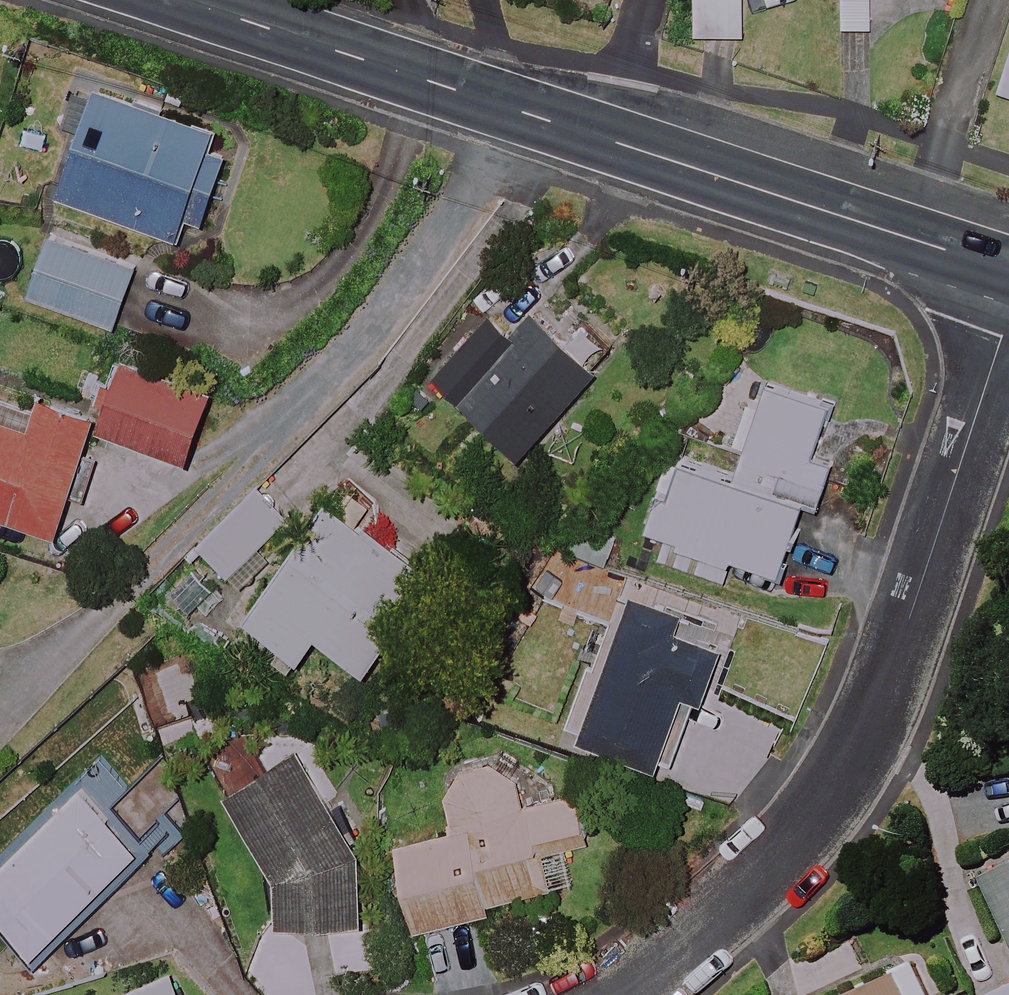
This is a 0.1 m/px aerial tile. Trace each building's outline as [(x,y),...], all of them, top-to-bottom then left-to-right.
[(694,35),(742,36),(743,0),(694,0),(694,35)] [(998,91),(1008,95),(1008,57),(998,91)] [(208,161),(218,132),(93,88),(55,194),(182,239),(190,217),(203,222),(222,166),(208,161)] [(136,267),(48,236),(27,295),(115,326),(136,267)] [(531,313),(511,336),(487,315),(430,377),(518,457),(613,354),(578,322),(561,341),(531,313)] [(212,390),(125,359),(100,429),(187,460),(212,390)] [(826,408),(766,388),(742,459),(714,450),(708,468),(672,456),(649,525),(668,532),(659,558),(724,580),(733,554),(782,570),(805,501),(818,505),(833,464),(810,456),(826,408)] [(41,401),(30,434),(0,424),(0,515),(58,534),(95,419),(41,401)] [(284,522),(253,490),(197,546),(228,577),(284,522)] [(434,575),(329,502),(247,621),(300,657),(317,633),(369,669),(434,575)] [(614,539),(575,524),(564,551),(604,566),(614,539)] [(683,618),(632,600),(585,741),(664,768),(688,698),(701,703),(718,654),(676,640),(683,618)] [(364,917),(358,853),(295,749),(226,791),(274,870),(279,926),(364,917)] [(104,764),(0,868),(0,922),(40,962),(148,854),(107,812),(130,789),(104,764)] [(497,764),(450,775),(453,791),(446,793),(454,830),(395,844),(415,927),(490,909),(489,902),(552,888),(543,852),(589,841),(577,790),(540,799),(534,773),(501,780),(497,764)] [(980,878),(1008,941),(1008,865),(980,878)] [(914,965),(854,994),(929,994),(914,965)] [(172,972),(121,994),(182,994),(172,972)]
